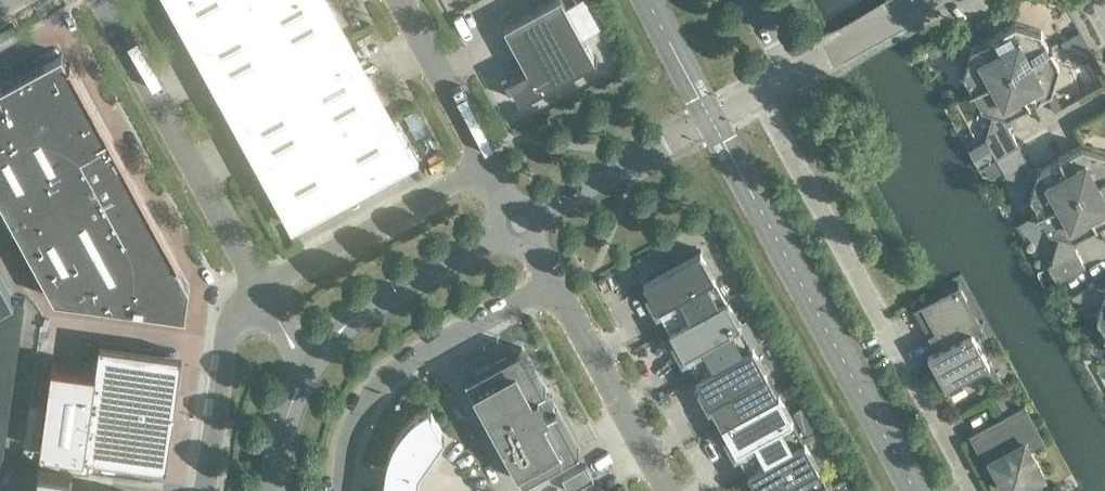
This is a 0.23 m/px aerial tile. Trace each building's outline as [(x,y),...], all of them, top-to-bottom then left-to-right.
[(184,28),(194,22),(215,61),(237,100),(258,139),(279,178),(269,183),(292,225),(335,202),(330,191),(349,181),(369,170),(374,181),(418,157),(395,115),(384,120),(363,81),(342,43),(320,4),(319,0),(169,0),(184,28)] [(563,0),(552,0),(504,26),(527,68),(508,78),(520,101),(597,59),(596,58),(595,58),(563,0)] [(1015,22),(993,34),(1011,68),(1050,47),(1041,30),(1015,22)] [(365,34),(373,49),(382,45),(373,29),(365,34)] [(1079,33),(1069,38),(1076,51),(1085,45),(1079,33)] [(356,38),(365,54),(373,49),(365,34),(356,38)] [(1011,68),(993,34),(971,46),(971,47),(964,45),(965,42),(951,38),(946,55),(960,59),(960,58),(967,60),(963,72),(972,89),(1011,68)] [(939,43),(927,50),(931,57),(943,50),(939,43)] [(1059,63),(1050,47),(1011,68),(1030,101),(1052,89),(1059,63)] [(1,201),(23,240),(26,245),(55,299),(117,307),(148,311),(188,317),(188,315),(186,315),(190,287),(135,186),(132,188),(125,177),(119,165),(113,154),(107,142),(111,140),(70,63),(68,64),(63,55),(65,54),(64,52),(29,71),(0,87),(0,101),(2,104),(0,105),(0,199),(1,201)] [(1030,101),(1011,68),(972,89),(982,106),(994,109),(992,116),(991,116),(985,136),(996,156),(1018,143),(1006,120),(1005,120),(1007,113),(1008,113),(1030,101)] [(414,108),(404,113),(417,136),(427,131),(414,108)] [(1031,167),(1018,143),(996,156),(1006,175),(1027,181),(1027,180),(1034,182),(1030,194),(1039,211),(1078,190),(1060,156),(1038,169),(1031,167)] [(1060,156),(1078,190),(1104,175),(1104,151),(1082,144),(1060,156)] [(1078,190),(1096,223),(1104,219),(1104,175),(1078,190)] [(1096,223),(1078,190),(1039,211),(1048,228),(1061,231),(1059,238),(1058,238),(1052,258),(1053,260),(1047,263),(1057,281),(1085,265),(1072,242),(1074,235),(1096,223)] [(643,281),(644,282),(648,288),(649,291),(645,293),(656,313),(666,308),(675,325),(676,326),(727,298),(700,249),(643,281)] [(2,459),(3,458),(21,323),(24,301),(13,300),(0,276),(0,459),(2,459)] [(1104,291),(1098,289),(1094,282),(1072,294),(1073,297),(1094,303),(1094,302),(1100,304),(1097,316),(1104,331),(1104,290),(1104,291)] [(982,325),(959,283),(913,308),(914,309),(921,305),(935,330),(928,334),(936,349),(928,353),(949,392),(965,383),(961,378),(990,362),(972,330),(982,325)] [(753,345),(727,298),(676,326),(675,325),(670,328),(670,330),(671,330),(674,336),(675,338),(671,340),(682,361),(692,356),(701,373),(702,374),(753,345)] [(52,364),(41,448),(84,454),(84,455),(167,466),(183,353),(100,342),(99,350),(96,370),(52,364)] [(779,393),(753,345),(702,374),(701,373),(696,376),(696,378),(697,377),(700,383),(701,386),(697,388),(708,408),(718,403),(727,420),(728,421),(779,393)] [(465,377),(494,429),(523,481),(579,450),(579,449),(578,449),(556,410),(557,410),(556,408),(555,409),(545,389),(546,389),(545,388),(544,388),(522,347),(467,377),(467,376),(465,377)] [(1003,390),(993,396),(999,407),(1009,402),(1003,390)] [(805,441),(779,393),(728,421),(727,420),(722,423),(722,425),(723,425),(726,431),(727,433),(723,435),(734,456),(744,451),(753,468),(754,469),(805,441)] [(44,405),(32,403),(26,444),(38,446),(44,405)] [(388,458),(387,462),(386,468),(383,490),(417,490),(420,473),(444,437),(429,408),(429,406),(426,408),(422,411),(417,414),(414,417),(409,421),(406,424),(403,428),(399,433),(396,437),(394,441),(392,445),(390,449),(389,454),(388,458)] [(1041,439),(1024,408),(973,436),(990,467),(994,465),(1028,446),(1041,439)] [(805,441),(754,469),(753,468),(748,471),(748,473),(749,472),(752,478),(752,479),(753,481),(749,483),(754,490),(826,490),(831,488),(805,441)] [(1028,446),(994,465),(1008,490),(1012,490),(1043,474),(1028,446)] [(562,478),(569,490),(572,490),(594,479),(586,465),(562,478)] [(71,481),(72,471),(40,466),(36,490),(69,490),(71,481)]
